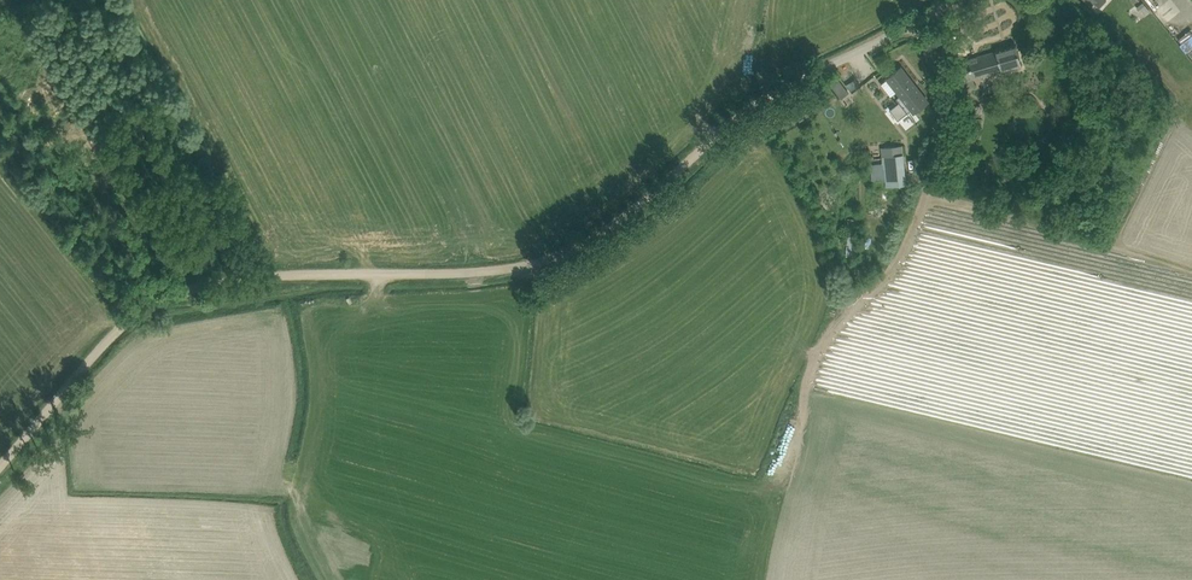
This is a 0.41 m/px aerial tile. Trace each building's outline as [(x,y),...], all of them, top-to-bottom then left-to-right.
[(1144,17),(1150,12),(1143,2),(1137,7),(1144,17)] [(1022,66),(1016,45),(996,51),(957,63),(966,89),(976,86),(974,79),(1002,71),(1003,71),(1022,66)] [(902,67),(888,78),(901,95),(897,98),(900,102),(890,109),(899,120),(912,110),(915,113),(929,102),(902,67)] [(840,82),(832,88),(841,100),(849,94),(840,82)] [(969,116),(966,135),(980,137),(983,118),(976,117),(978,105),(973,104),(971,116),(969,116)] [(884,166),(872,167),(873,181),(886,179),(886,186),(905,184),(904,175),(906,175),(904,155),(883,157),(884,166)] [(858,235),(847,236),(848,253),(859,253),(858,235)]
